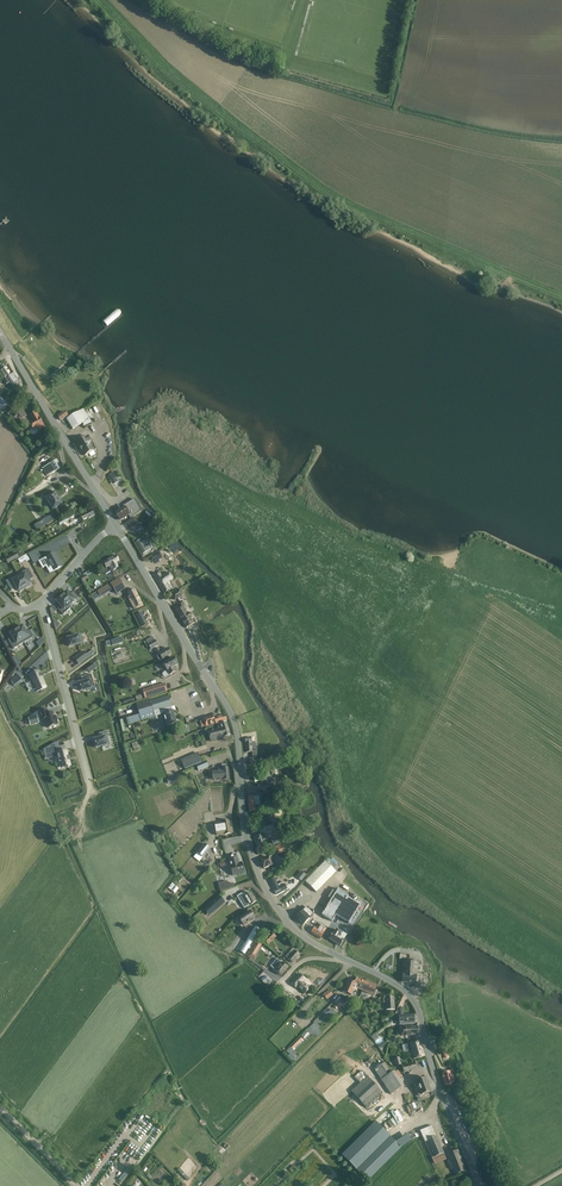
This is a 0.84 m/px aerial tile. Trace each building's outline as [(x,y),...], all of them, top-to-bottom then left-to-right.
[(2,371),(5,377),(4,377),(9,383),(10,382),(13,388),(22,382),(14,372),(11,374),(7,368),(2,371)] [(22,407),(17,410),(22,418),(27,415),(22,407)] [(66,419),(72,429),(81,425),(82,427),(83,426),(84,427),(91,423),(83,410),(78,413),(77,413),(66,419)] [(32,419),(28,422),(34,431),(38,428),(39,431),(45,427),(36,411),(30,415),(32,419)] [(77,443),(79,447),(80,449),(92,442),(88,436),(86,438),(85,438),(77,443)] [(92,442),(80,449),(82,451),(85,456),(93,451),(93,450),(96,449),(92,442)] [(57,459),(42,468),(47,476),(62,467),(57,459)] [(113,473),(107,477),(110,482),(116,478),(113,473)] [(51,490),(43,495),(45,499),(46,498),(46,499),(53,509),(52,509),(53,510),(61,505),(62,505),(62,504),(55,493),(55,492),(54,493),(53,494),(51,490)] [(116,513),(120,520),(125,517),(128,515),(130,518),(141,512),(134,499),(123,506),(124,508),(116,513)] [(86,512),(85,513),(86,514),(81,517),(83,520),(88,517),(89,518),(95,515),(92,509),(86,512)] [(133,518),(125,523),(123,524),(126,528),(129,529),(130,528),(137,524),(133,518)] [(141,541),(140,538),(136,540),(137,542),(135,544),(142,555),(147,552),(147,551),(154,547),(151,542),(149,543),(146,538),(141,541)] [(16,552),(5,558),(8,564),(19,558),(16,552)] [(159,552),(151,556),(156,564),(160,561),(159,560),(162,558),(159,552)] [(62,566),(55,553),(39,561),(43,568),(48,565),(49,568),(51,567),(51,569),(52,571),(53,571),(62,566)] [(116,555),(103,563),(106,568),(109,566),(111,565),(114,570),(119,567),(116,562),(119,560),(116,555)] [(13,568),(4,573),(7,579),(16,574),(13,568)] [(28,568),(17,574),(25,589),(30,586),(30,585),(31,584),(29,580),(34,578),(28,568)] [(160,574),(155,576),(161,587),(164,592),(169,589),(166,584),(173,580),(168,573),(162,577),(160,573),(160,574)] [(17,574),(11,578),(18,591),(19,591),(20,592),(25,589),(17,574)] [(118,593),(124,590),(118,579),(112,583),(118,593)] [(143,604),(135,589),(128,592),(133,601),(131,602),(134,609),(143,604)] [(65,591),(61,595),(70,605),(78,598),(73,592),(70,595),(67,592),(66,592),(65,591)] [(175,600),(177,598),(183,595),(180,591),(172,595),(175,600)] [(57,600),(56,601),(61,606),(58,609),(63,615),(72,607),(70,605),(61,595),(56,599),(57,600)] [(193,624),(190,619),(191,619),(191,618),(191,617),(191,616),(191,615),(190,615),(190,614),(189,614),(188,614),(183,607),(184,606),(181,602),(178,604),(180,608),(176,610),(186,628),(193,624)] [(141,611),(145,619),(151,616),(147,608),(141,611)] [(139,613),(136,615),(142,627),(147,624),(141,612),(140,612),(139,612),(139,613)] [(21,625),(16,629),(24,643),(34,637),(30,630),(26,632),(22,626),(21,626),(21,625)] [(12,637),(7,640),(13,649),(24,643),(16,629),(11,632),(11,633),(10,633),(12,637)] [(67,639),(66,640),(67,645),(69,644),(69,647),(84,642),(81,634),(78,635),(77,634),(73,636),(67,638),(67,639)] [(155,634),(146,640),(156,654),(164,649),(155,634)] [(84,649),(73,660),(79,666),(90,655),(84,649)] [(163,673),(163,675),(164,677),(165,677),(167,677),(170,675),(175,672),(173,667),(178,664),(174,658),(163,664),(167,670),(164,672),(163,673)] [(95,664),(87,669),(90,673),(98,667),(95,664)] [(31,678),(29,678),(34,690),(36,689),(37,691),(46,687),(41,677),(39,678),(38,676),(41,675),(39,671),(30,675),(31,678)] [(18,674),(11,682),(14,686),(22,680),(18,674)] [(79,686),(78,686),(79,691),(80,690),(81,691),(87,690),(87,691),(92,689),(92,688),(95,687),(91,674),(81,677),(82,682),(78,683),(79,686)] [(165,684),(151,688),(142,690),(145,698),(167,692),(167,690),(165,684)] [(163,714),(172,711),(171,707),(172,707),(168,695),(151,701),(150,699),(136,703),(139,714),(125,718),(128,725),(150,718),(151,724),(155,722),(154,717),(163,714)] [(47,709),(39,711),(42,720),(45,719),(48,728),(57,725),(58,724),(56,716),(55,716),(53,712),(48,714),(47,709)] [(173,711),(172,711),(163,714),(163,715),(166,726),(177,723),(173,711)] [(204,719),(200,720),(202,725),(205,724),(206,727),(216,724),(221,722),(224,721),(227,720),(225,715),(223,716),(219,717),(217,717),(216,714),(204,718),(204,719)] [(210,741),(225,737),(230,735),(226,722),(217,725),(218,729),(207,732),(210,741)] [(94,742),(93,743),(94,748),(95,747),(96,748),(102,746),(102,747),(107,746),(107,745),(110,744),(106,731),(99,733),(100,738),(93,740),(94,742)] [(253,758),(248,758),(248,764),(253,764),(253,760),(257,759),(255,743),(252,743),(251,738),(245,738),(245,744),(246,744),(246,752),(252,752),(253,758)] [(55,744),(45,750),(46,755),(55,752),(56,755),(58,755),(61,768),(70,766),(66,750),(57,752),(55,744)] [(198,753),(181,760),(185,769),(202,762),(198,753)] [(206,761),(196,765),(198,771),(209,767),(206,761)] [(100,763),(92,763),(94,772),(101,772),(100,763)] [(222,768),(218,769),(218,770),(209,771),(210,780),(218,779),(218,780),(223,779),(223,780),(229,779),(228,767),(227,767),(227,765),(222,765),(222,768)] [(267,771),(260,773),(262,782),(269,780),(267,771)] [(248,797),(249,812),(254,811),(254,806),(263,805),(263,799),(260,799),(259,797),(248,797)] [(261,815),(265,826),(276,822),(272,811),(261,815)] [(217,835),(225,834),(231,833),(228,821),(223,822),(214,824),(217,835)] [(262,840),(265,839),(263,834),(254,837),(258,848),(263,846),(262,840)] [(279,844),(277,836),(270,838),(272,845),(279,844)] [(197,853),(203,857),(210,848),(204,844),(197,853)] [(231,871),(232,871),(233,875),(244,871),(245,872),(242,862),(242,864),(239,865),(236,855),(228,857),(231,866),(230,866),(231,871)] [(275,865),(272,856),(268,857),(261,860),(264,869),(269,867),(275,865)] [(325,861),(305,882),(316,892),(336,872),(325,861)] [(301,872),(296,877),(301,881),(306,876),(301,872)] [(274,878),(269,881),(276,895),(282,892),(287,889),(283,883),(278,886),(274,878)] [(227,881),(218,884),(220,891),(234,887),(233,883),(228,884),(227,881)] [(179,889),(172,883),(168,888),(171,890),(175,893),(179,889)] [(338,889),(335,893),(322,915),(332,921),(336,915),(349,923),(360,905),(347,897),(348,895),(338,889)] [(245,893),(237,898),(244,909),(250,905),(251,905),(256,902),(250,893),(247,895),(245,893)] [(221,894),(213,901),(215,903),(217,901),(218,902),(223,897),(221,894)] [(305,909),(302,911),(296,918),(303,925),(309,918),(312,916),(305,909)] [(255,918),(250,910),(240,916),(245,924),(255,918)] [(315,927),(311,933),(320,939),(324,933),(326,929),(319,925),(317,928),(315,927)] [(254,926),(239,952),(244,955),(260,930),(254,926)] [(275,935),(272,932),(265,941),(268,944),(269,943),(269,942),(275,935)] [(338,948),(345,937),(336,932),(333,937),(332,936),(328,941),(338,948)] [(257,941),(248,957),(253,960),(256,955),(256,954),(262,944),(257,941)] [(286,956),(286,957),(292,963),(300,954),(295,950),(292,953),(290,951),(286,956)] [(281,975),(287,967),(282,963),(277,959),(271,966),(273,967),(272,968),(281,975)] [(402,975),(409,976),(410,970),(417,970),(418,961),(404,960),(402,975)] [(402,975),(402,982),(416,983),(416,979),(420,979),(420,976),(417,975),(417,970),(410,970),(409,976),(402,975)] [(296,978),(291,983),(296,988),(297,987),(302,993),(307,988),(302,982),(305,979),(300,974),(296,978)] [(351,995),(353,990),(357,988),(362,990),(366,981),(357,978),(355,982),(353,983),(348,981),(343,992),(351,995)] [(367,993),(373,995),(377,986),(366,981),(362,990),(367,993)] [(333,995),(329,990),(323,995),(327,1000),(333,995)] [(394,996),(385,996),(386,1010),(395,1010),(394,996)] [(337,1010),(342,1004),(336,999),(332,1004),(334,1006),(334,1007),(337,1010)] [(414,1014),(399,1016),(400,1025),(415,1023),(414,1014)] [(398,1029),(400,1038),(418,1034),(417,1026),(398,1029)] [(291,1047),(293,1049),(303,1039),(301,1037),(291,1047)] [(424,1056),(420,1040),(410,1043),(405,1045),(407,1051),(410,1050),(411,1055),(413,1054),(414,1059),(424,1056)] [(403,1072),(417,1069),(415,1062),(401,1066),(403,1072)] [(377,1067),(374,1069),(391,1095),(399,1089),(404,1086),(394,1071),(391,1073),(384,1063),(381,1065),(379,1066),(377,1067)] [(361,1071),(354,1078),(360,1084),(351,1092),(366,1108),(383,1094),(367,1077),(361,1071)] [(453,1083),(450,1072),(441,1075),(445,1086),(453,1083)] [(413,1083),(418,1096),(431,1091),(425,1078),(416,1081),(416,1082),(413,1083)] [(408,1093),(403,1095),(407,1105),(412,1103),(408,1093)] [(414,1102),(407,1105),(410,1112),(417,1109),(414,1102)] [(401,1108),(380,1119),(386,1131),(407,1120),(401,1108)] [(342,1155),(367,1181),(401,1147),(376,1121),(342,1155)] [(421,1130),(436,1164),(447,1159),(432,1126),(421,1130)] [(454,1152),(447,1154),(449,1160),(450,1161),(448,1161),(450,1165),(451,1169),(453,1169),(455,1175),(461,1172),(464,1171),(466,1170),(458,1150),(456,1151),(454,1152)] [(179,1168),(177,1170),(188,1181),(190,1179),(179,1168)]
